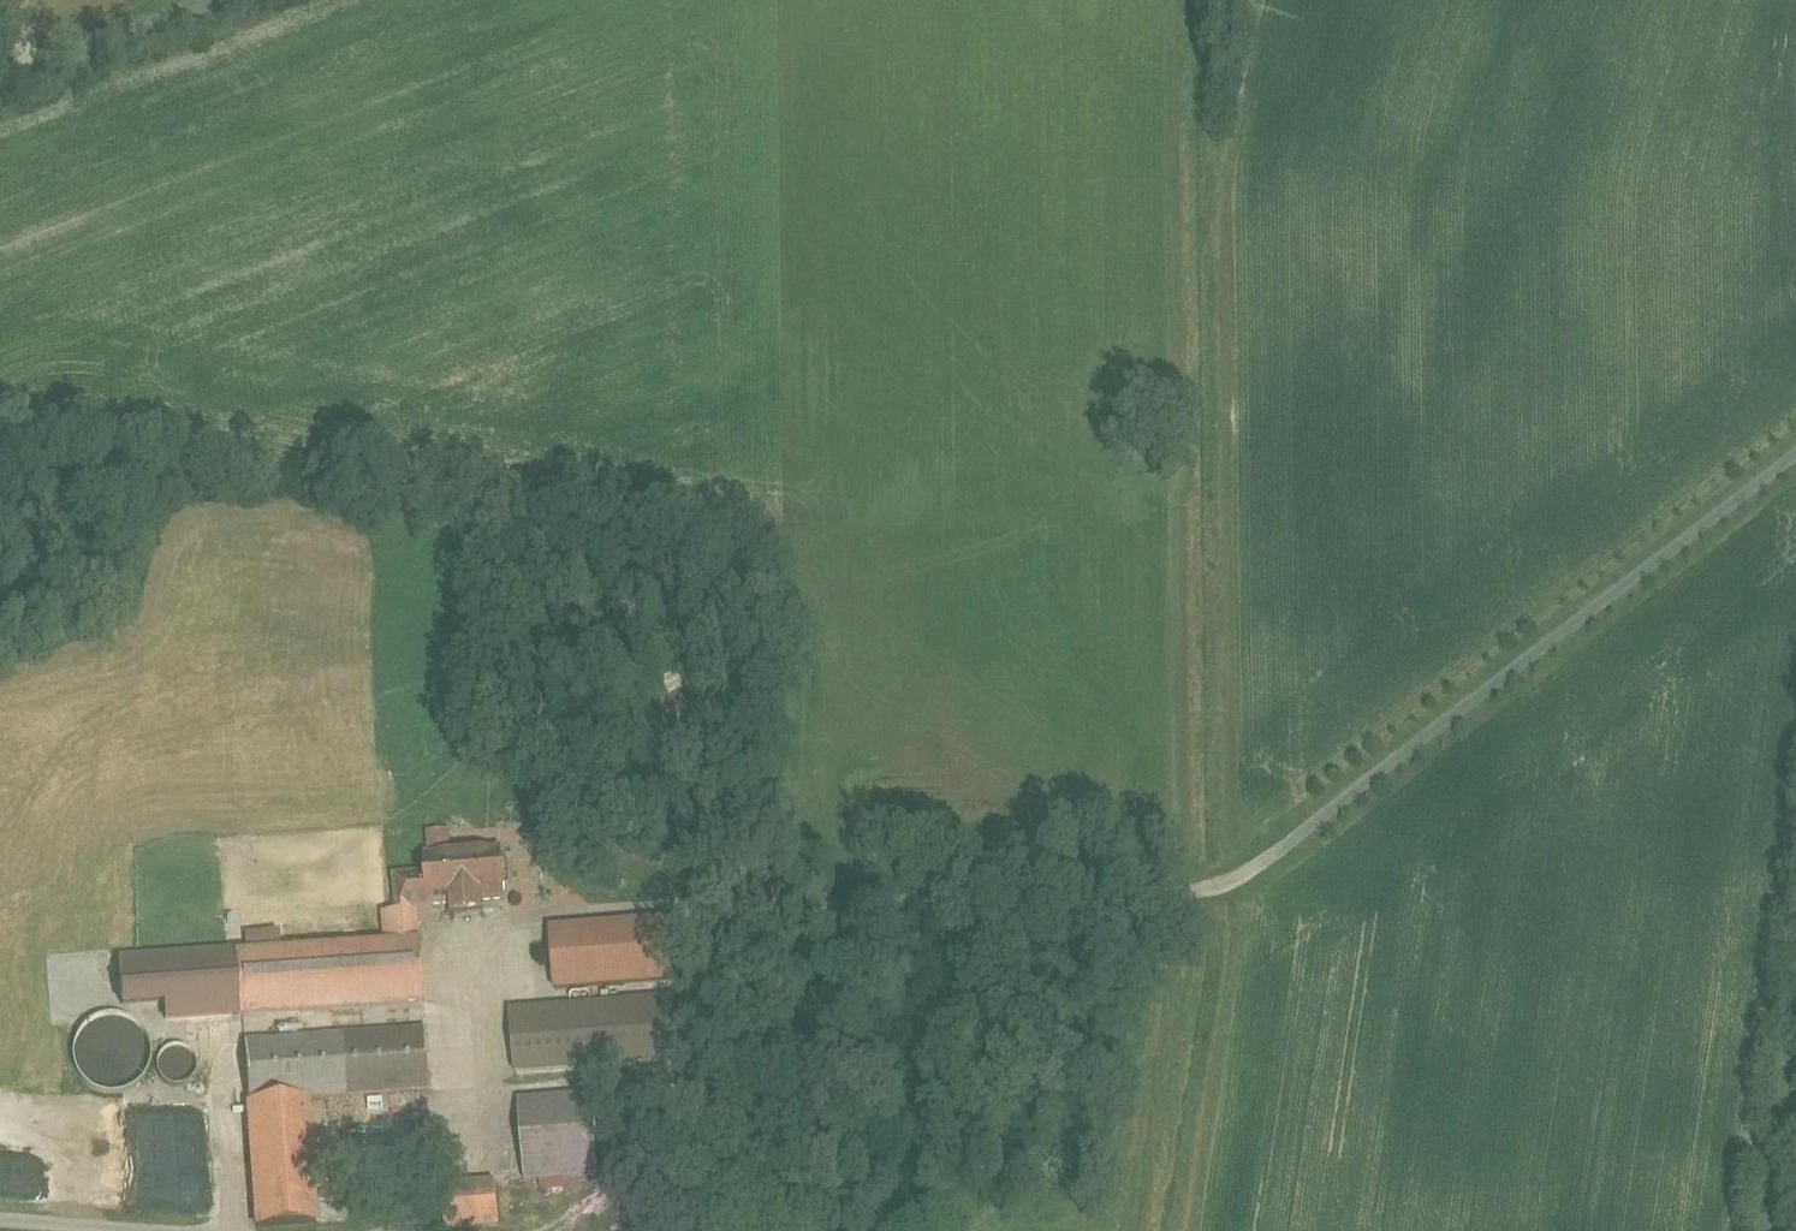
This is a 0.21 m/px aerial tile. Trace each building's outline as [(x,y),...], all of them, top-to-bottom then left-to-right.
[(451,852),(450,832),(434,833),(426,833),(427,855),(425,855),(427,871),(391,876),(396,913),(418,910),(445,906),(446,919),(465,917),(464,903),(508,897),(502,860),(482,863),(480,848),(451,852)] [(230,954),(235,1021),(425,1007),(418,910),(396,913),(381,914),(383,943),(230,954)] [(618,960),(575,963),(577,999),(621,996),(619,969),(618,960)] [(651,1002),(510,1012),(515,1074),(685,1062),(680,1000),(651,1002)] [(144,1039),(134,1027),(119,1019),(106,1018),(92,1022),(80,1032),(73,1045),(72,1059),(76,1074),(85,1085),(97,1092),(113,1094),(128,1089),(139,1080),(146,1066),(148,1053),(144,1039)] [(427,1032),(245,1044),(249,1103),(287,1101),(430,1091),(427,1032)] [(192,1058),(187,1052),(179,1048),(172,1047),(165,1049),(159,1054),(155,1061),(154,1069),(156,1076),(161,1082),(168,1085),(176,1087),(184,1084),(189,1079),(193,1072),(194,1065),(192,1058)] [(599,1097),(518,1102),(523,1172),(587,1167),(604,1166),(599,1097)] [(295,1225),(287,1101),(249,1103),(242,1104),(250,1227),(295,1225)] [(437,1229),(500,1227),(498,1181),(436,1184),(437,1229)]
